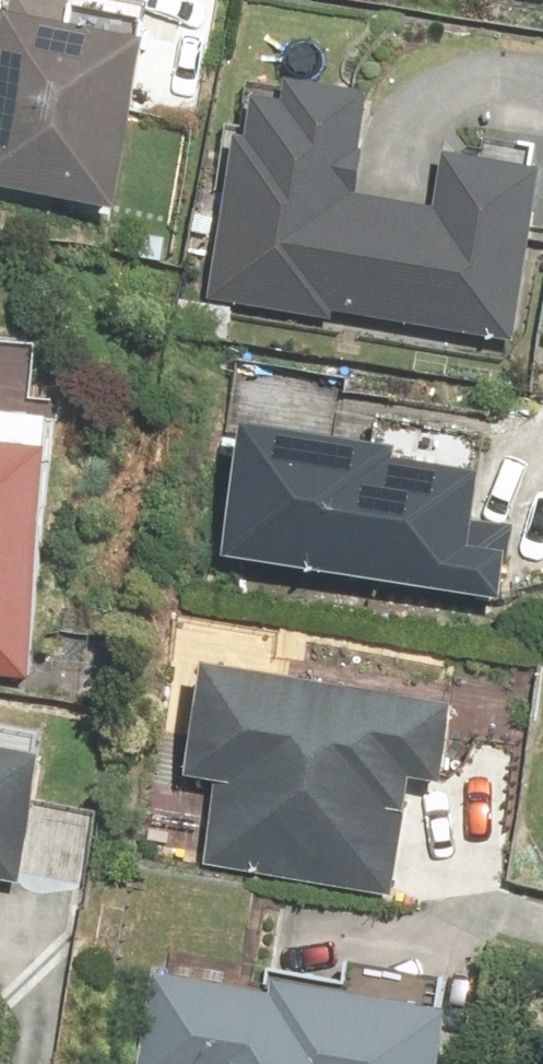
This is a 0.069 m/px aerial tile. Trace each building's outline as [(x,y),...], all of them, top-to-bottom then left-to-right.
[(30,12),(0,162),(0,182),(131,208),(165,39),(30,12)] [(219,290),(518,341),(542,190),(542,156),(452,141),(442,200),(365,187),(382,87),(300,73),(296,98),(253,90),(219,290)] [(255,415),(235,546),(513,589),(520,541),(484,535),(497,452),(255,415)] [(67,448),(0,439),(0,671),(38,676),(67,448)] [(465,694),(218,649),(196,769),(227,774),(212,858),(394,891),(415,773),(450,779),(465,694)] [(30,879),(54,756),(0,745),(0,873),(30,879)] [(139,1063),(453,1063),(463,1008),(285,979),(283,995),(154,973),(139,1063)]
